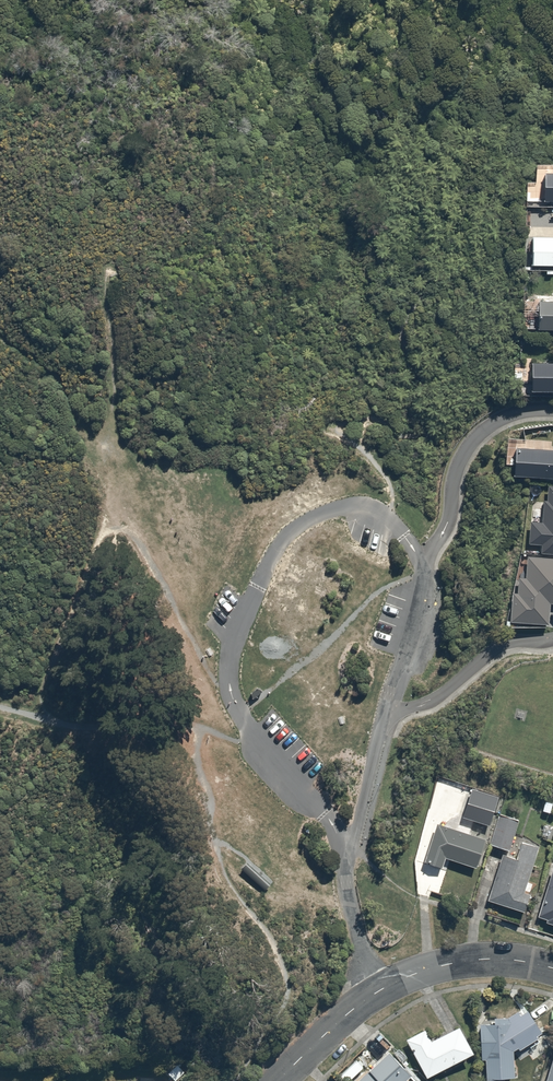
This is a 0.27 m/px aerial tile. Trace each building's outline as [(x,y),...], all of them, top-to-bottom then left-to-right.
[(552,201),(552,171),(544,171),(543,200),(552,201)] [(552,265),(552,236),(531,236),(531,265),(552,265)] [(552,329),(552,301),(538,301),(537,329),(552,329)] [(552,391),(552,363),(531,362),(531,391),(552,391)] [(513,445),(512,463),(511,473),(552,477),(552,449),(513,445)] [(552,553),(552,486),(547,485),(546,500),(543,500),(541,522),(529,521),(528,543),(540,544),(540,552),(552,553)] [(511,592),(509,621),(545,624),(548,624),(549,603),(552,603),(552,558),(526,556),(524,577),(518,577),(517,592),(511,592)] [(471,788),(462,816),(488,824),(497,796),(471,788)] [(519,820),(500,814),(490,843),(509,849),(519,820)] [(484,837),(436,822),(423,860),(441,866),(444,856),(475,866),(484,837)] [(523,892),(538,845),(521,839),(515,858),(502,854),(488,899),(523,911),(529,893),(523,892)] [(552,866),(537,915),(546,918),(545,921),(552,923),(552,866)] [(514,1051),(541,1041),(528,1007),(481,1026),(483,1059),(487,1059),(488,1080),(507,1080),(507,1077),(515,1077),(514,1051)] [(428,1026),(405,1038),(426,1079),(478,1053),(463,1024),(434,1039),(428,1026)] [(370,1069),(357,1080),(420,1080),(381,1038),(371,1047),(376,1054),(365,1064),(370,1069)]
